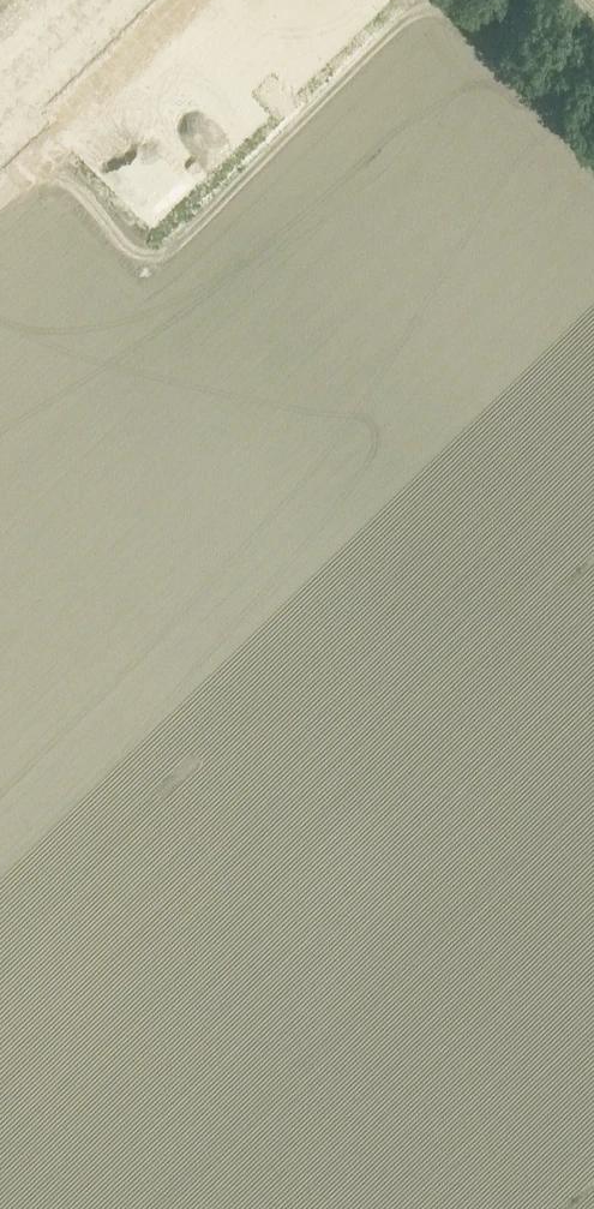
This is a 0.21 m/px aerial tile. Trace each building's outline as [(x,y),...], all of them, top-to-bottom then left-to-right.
[(0,37),(0,167),(41,127),(30,116),(150,0),(39,0),(0,37)]
